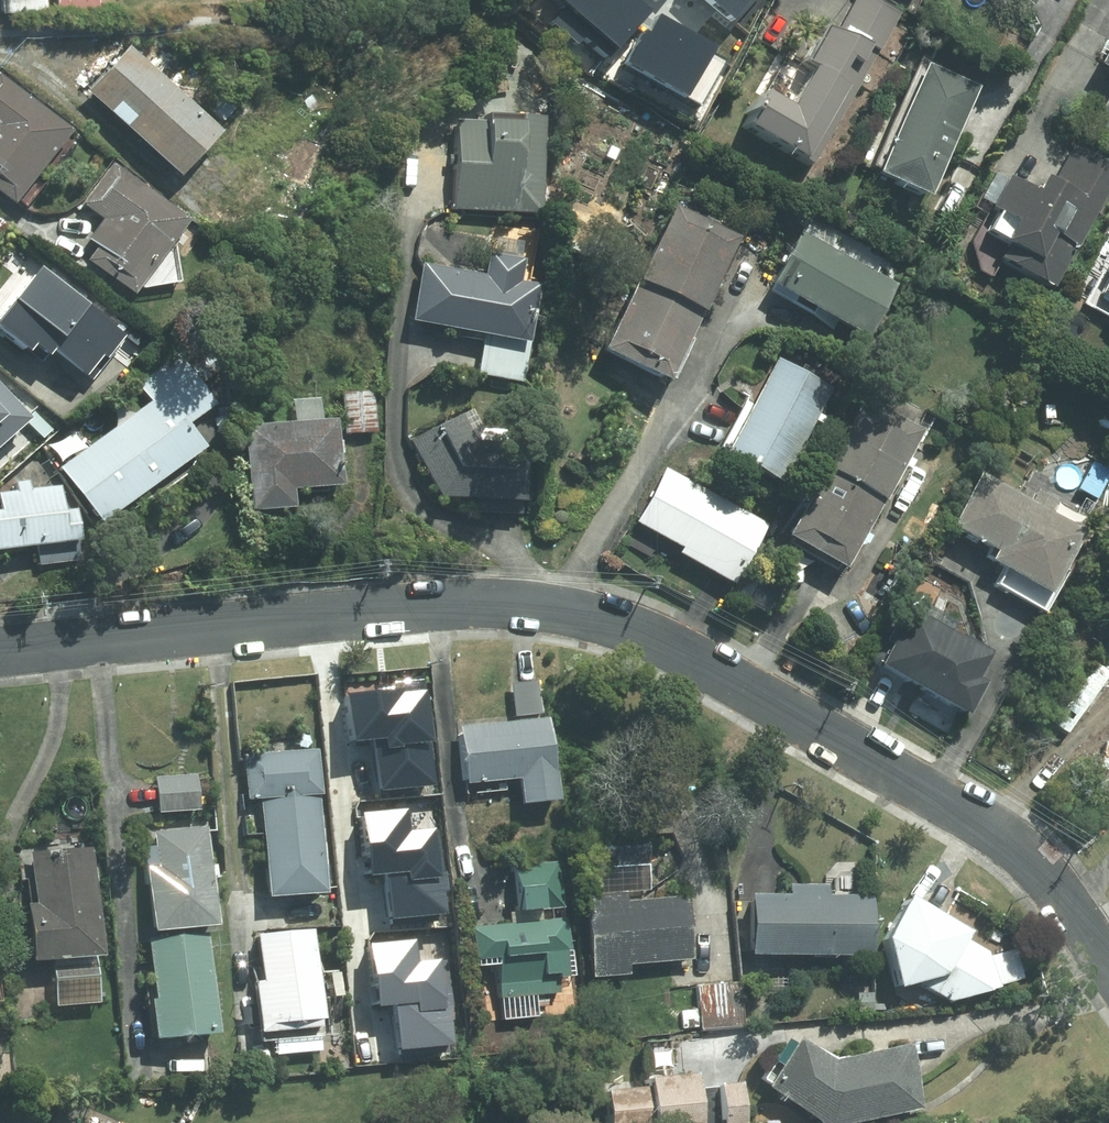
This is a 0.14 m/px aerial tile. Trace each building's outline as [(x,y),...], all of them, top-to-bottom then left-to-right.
[(636,12),(644,16),(627,47),(685,79),(725,8),(717,4),(719,0),(642,0),(636,12)] [(897,12),(871,0),(851,0),(779,111),(753,97),(733,131),(802,173),(897,12)] [(1087,70),(1108,83),(1108,32),(1087,70)] [(210,136),(122,50),(78,95),(166,181),(210,136)] [(914,203),(965,93),(934,79),(937,72),(911,60),(860,171),(865,174),(862,180),(914,203)] [(64,134),(0,81),(0,204),(4,208),(64,134)] [(513,129),(452,127),(448,211),(534,217),(537,120),(513,120),(513,129)] [(1108,177),(1108,170),(1068,146),(1043,189),(1032,182),(1023,196),(989,176),(970,209),(1002,227),(989,248),(1007,259),(1001,270),(1042,293),(1108,177)] [(123,299),(181,224),(106,166),(74,207),(96,224),(80,243),(90,250),(78,265),(123,299)] [(727,243),(664,211),(589,355),(653,388),(727,243)] [(856,341),(888,288),(794,235),(761,289),(856,341)] [(476,279),(414,267),(403,326),(478,340),(471,377),(516,386),(524,341),(520,340),(530,289),(512,285),(516,264),(481,257),(476,279)] [(1097,278),(1108,285),(1108,257),(1097,278)] [(0,310),(0,347),(18,361),(24,352),(70,389),(111,339),(29,274),(0,310)] [(197,385),(218,370),(204,349),(183,364),(197,385)] [(147,405),(52,470),(90,525),(198,451),(181,428),(210,408),(175,356),(133,385),(147,405)] [(766,489),(825,392),(772,361),(714,457),(766,489)] [(833,574),(914,435),(856,401),(774,541),(833,574)] [(514,507),(519,454),(474,447),(460,414),(404,444),(432,500),(514,507)] [(335,490),(331,422),(237,427),(240,492),(242,514),(286,512),(285,493),(335,490)] [(727,588),(763,527),(662,469),(630,526),(675,552),(672,557),(727,588)] [(1061,565),(1077,537),(1043,517),(1050,504),(1031,492),(1023,504),(972,474),(938,531),(985,558),(980,567),(995,576),(988,588),(1036,616),(1065,568),(1061,565)] [(58,489),(24,492),(23,483),(10,483),(10,494),(0,495),(0,554),(75,546),(71,513),(60,512),(58,489)] [(954,722),(976,687),(969,683),(984,659),(944,634),(947,628),(910,605),(869,670),(954,722)] [(548,806),(540,721),(453,729),(458,788),(510,783),(513,809),(548,806)] [(425,749),(424,738),(365,742),(366,754),(355,754),(356,769),(347,769),(348,779),(334,780),(338,839),(380,836),(382,857),(434,853),(427,749),(425,749)] [(316,899),(311,753),(237,755),(239,803),(254,803),(257,902),(316,899)] [(196,777),(152,779),(154,816),(198,814),(196,777)] [(208,932),(200,828),(148,832),(149,849),(135,850),(142,937),(208,932)] [(684,963),(680,900),(620,904),(619,895),(644,893),(641,849),(586,853),(589,896),(576,897),(583,981),(622,979),(621,967),(684,963)] [(14,910),(18,968),(44,966),(47,1011),(93,1008),(82,851),(22,855),(26,909),(14,910)] [(562,982),(553,863),(461,870),(468,970),(492,968),(494,1001),(553,997),(552,983),(562,982)] [(863,960),(862,899),(818,900),(818,888),(778,889),(778,900),(737,900),(738,961),(863,960)] [(960,937),(897,901),(871,946),(886,994),(913,987),(943,1005),(992,993),(983,955),(960,937)] [(312,1026),(306,933),(250,937),(253,986),(245,987),(249,1038),(308,1034),(307,1026),(312,1026)] [(209,1040),(203,938),(141,941),(145,1004),(140,1005),(143,1044),(209,1040)] [(899,1048),(821,1066),(786,1045),(756,1094),(804,1122),(863,1122),(914,1112),(899,1048)] [(732,1087),(695,1091),(693,1075),(631,1083),(632,1092),(591,1097),(594,1122),(736,1122),(732,1087)]
